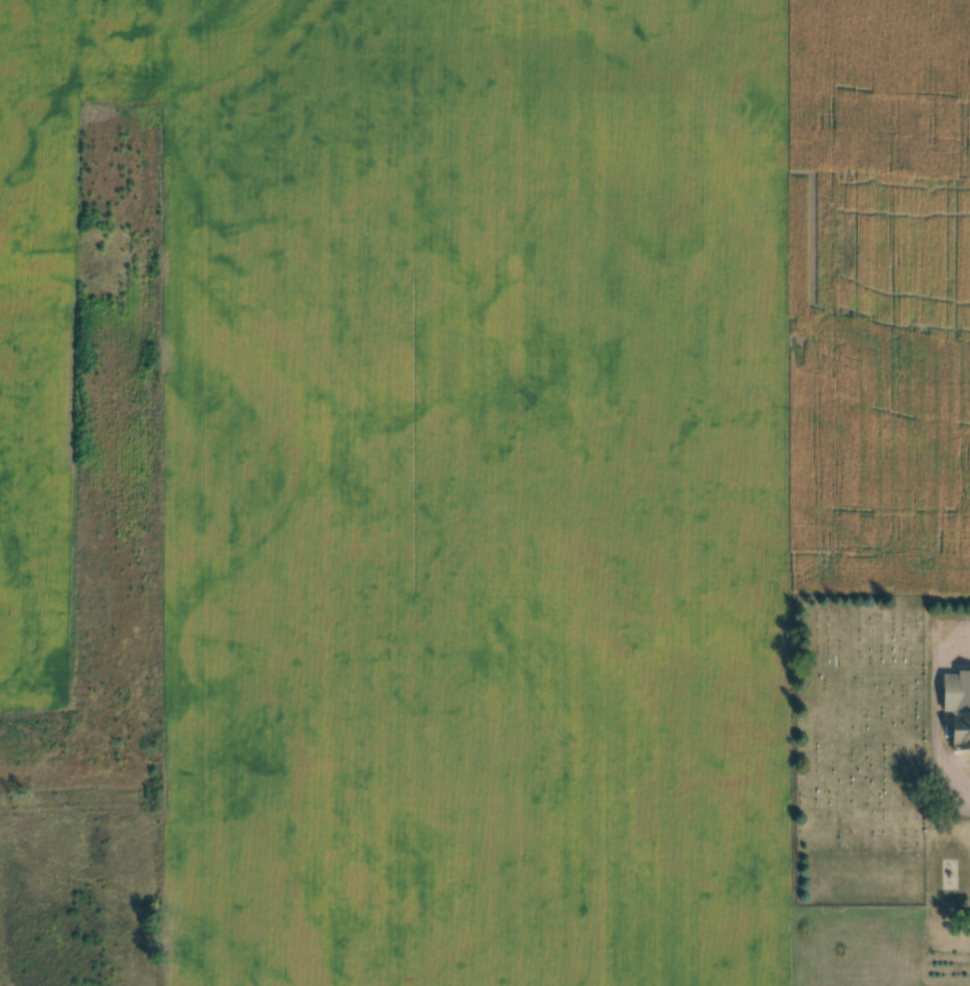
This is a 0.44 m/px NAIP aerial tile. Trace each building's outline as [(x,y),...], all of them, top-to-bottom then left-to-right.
[(969,753),(969,673),(945,673),(945,713),(955,713),(955,753),(969,753)]
